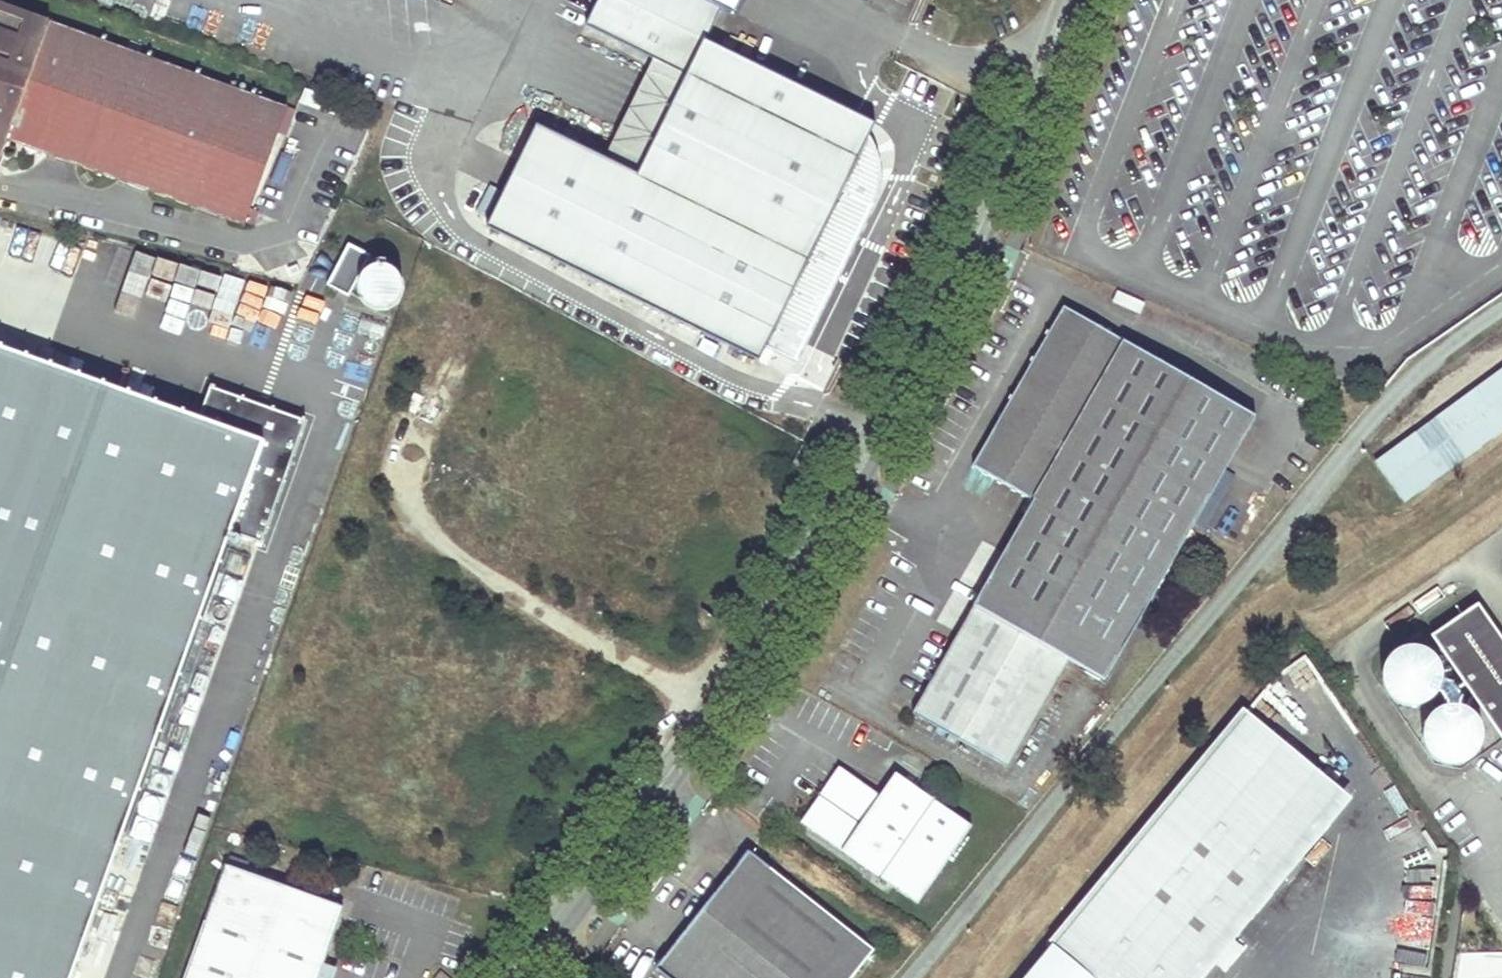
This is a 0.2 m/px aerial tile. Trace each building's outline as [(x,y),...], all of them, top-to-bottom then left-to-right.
[(867,134),(873,121),(704,38),(720,5),(709,0),(596,0),(585,26),(687,73),(640,175),(538,128),(491,229),(758,359),(765,345),(797,361),(873,204),(877,194),(878,189),(880,178),(880,170),(879,161),(877,155),(875,148),(871,140),(867,134)] [(5,142),(242,228),(285,109),(0,5),(0,156),(5,142)] [(489,222),(504,183),(477,173),(461,212),(489,222)] [(387,312),(405,271),(345,244),(327,285),(387,312)] [(260,306),(266,282),(127,249),(116,296),(142,302),(168,308),(166,319),(230,334),(237,301),(260,306)] [(1256,416),(1064,307),(973,467),(1034,501),(913,715),(1008,768),(1070,660),(1106,680),(1256,416)] [(0,347),(0,977),(71,977),(230,532),(260,542),(304,420),(265,406),(209,386),(198,417),(0,347)] [(1464,598),(1417,630),(1489,734),(1501,725),(1501,653),(1464,598)] [(1341,789),(1246,710),(1024,977),(1185,977),(1341,789)] [(839,768),(834,777),(842,782),(848,774),(839,768)] [(834,777),(801,824),(918,905),(973,827),(897,774),(881,797),(848,774),(842,782),(834,777)] [(870,950),(744,851),(651,969),(663,977),(848,977),(870,950)] [(229,859),(185,977),(318,977),(323,964),(343,909),(244,874),(247,866),(229,859)] [(330,967),(323,964),(318,977),(326,977),(330,967)]
